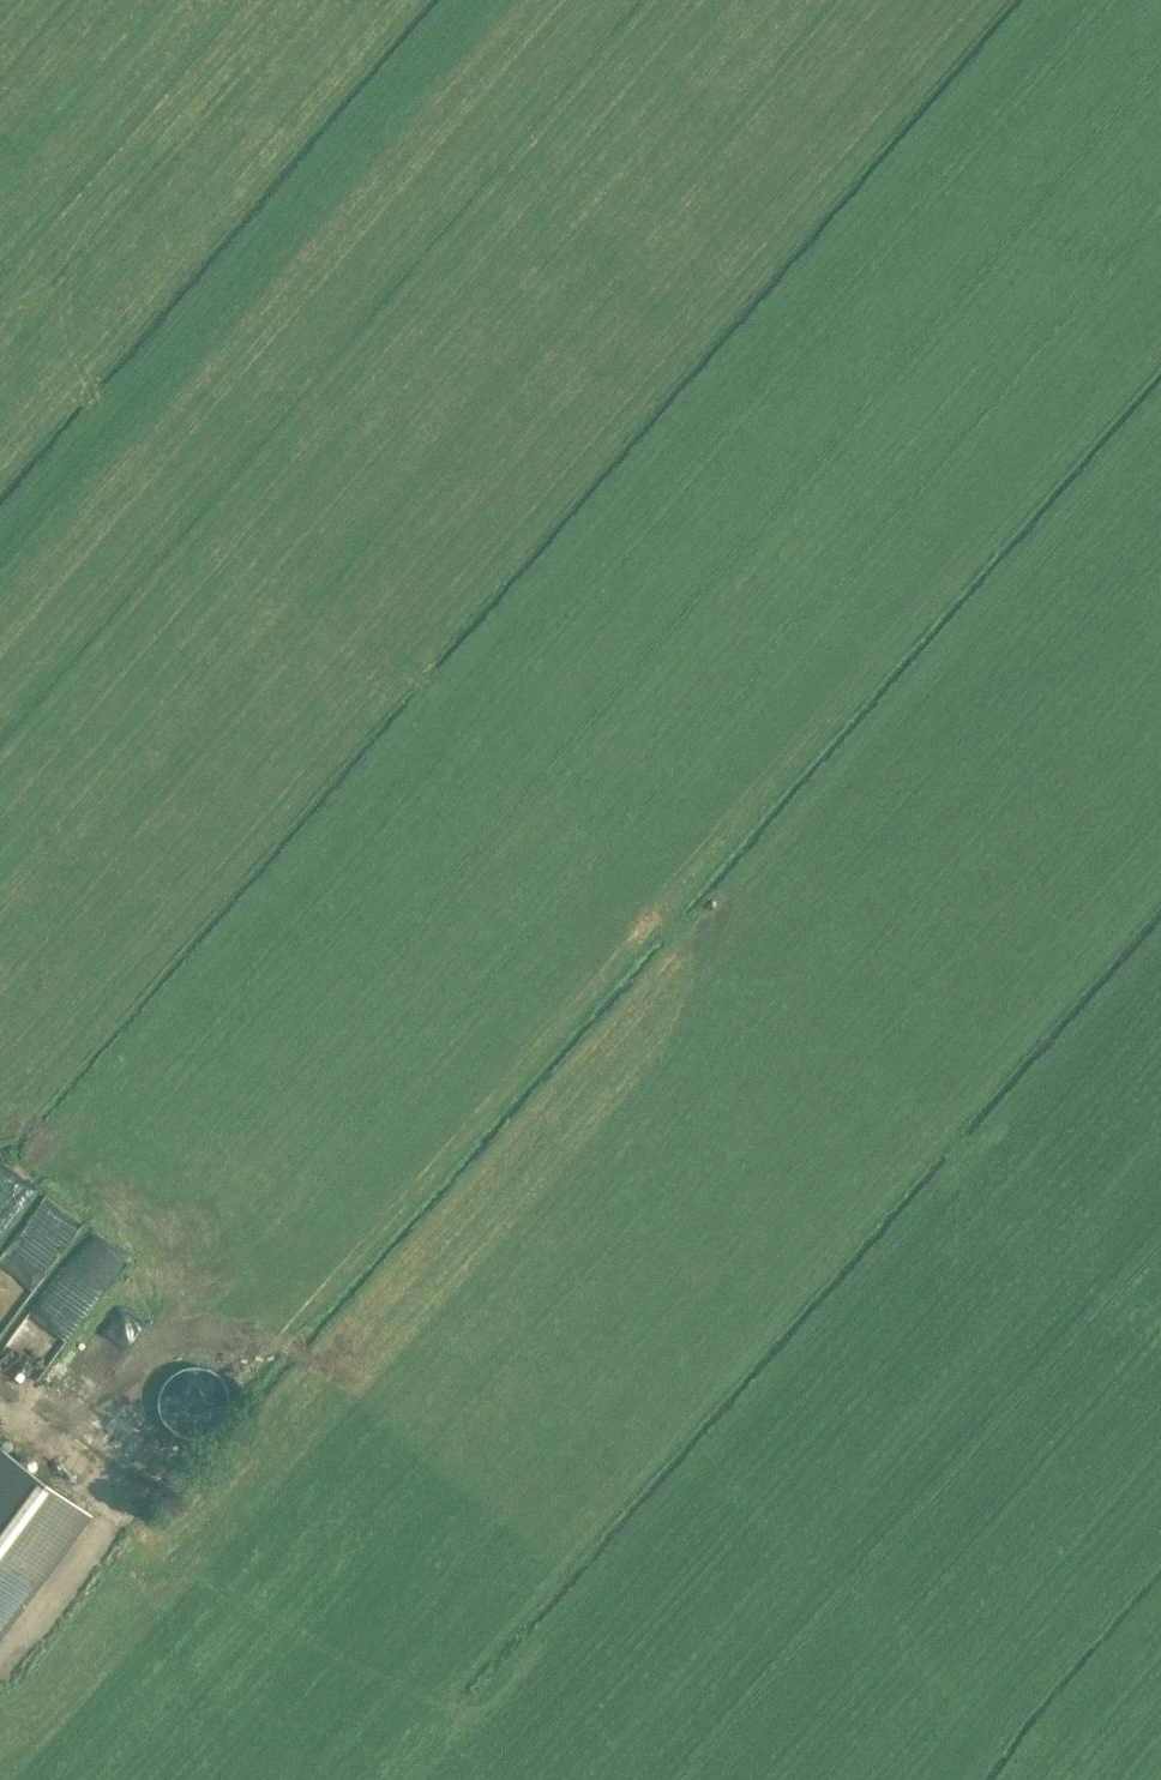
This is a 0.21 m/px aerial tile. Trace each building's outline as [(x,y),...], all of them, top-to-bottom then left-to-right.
[(0,1259),(0,1330),(18,1298),(24,1302),(59,1241),(23,1220),(0,1259)] [(121,1290),(134,1293),(147,1290),(157,1283),(164,1273),(167,1261),(166,1249),(159,1238),(149,1230),(137,1226),(124,1227),(112,1233),(104,1244),(100,1257),(102,1271),(109,1283),(121,1290)] [(147,1436),(162,1449),(206,1396),(191,1383),(147,1436)] [(2,1449),(0,1452),(0,1634),(90,1513),(23,1463),(2,1449)]
